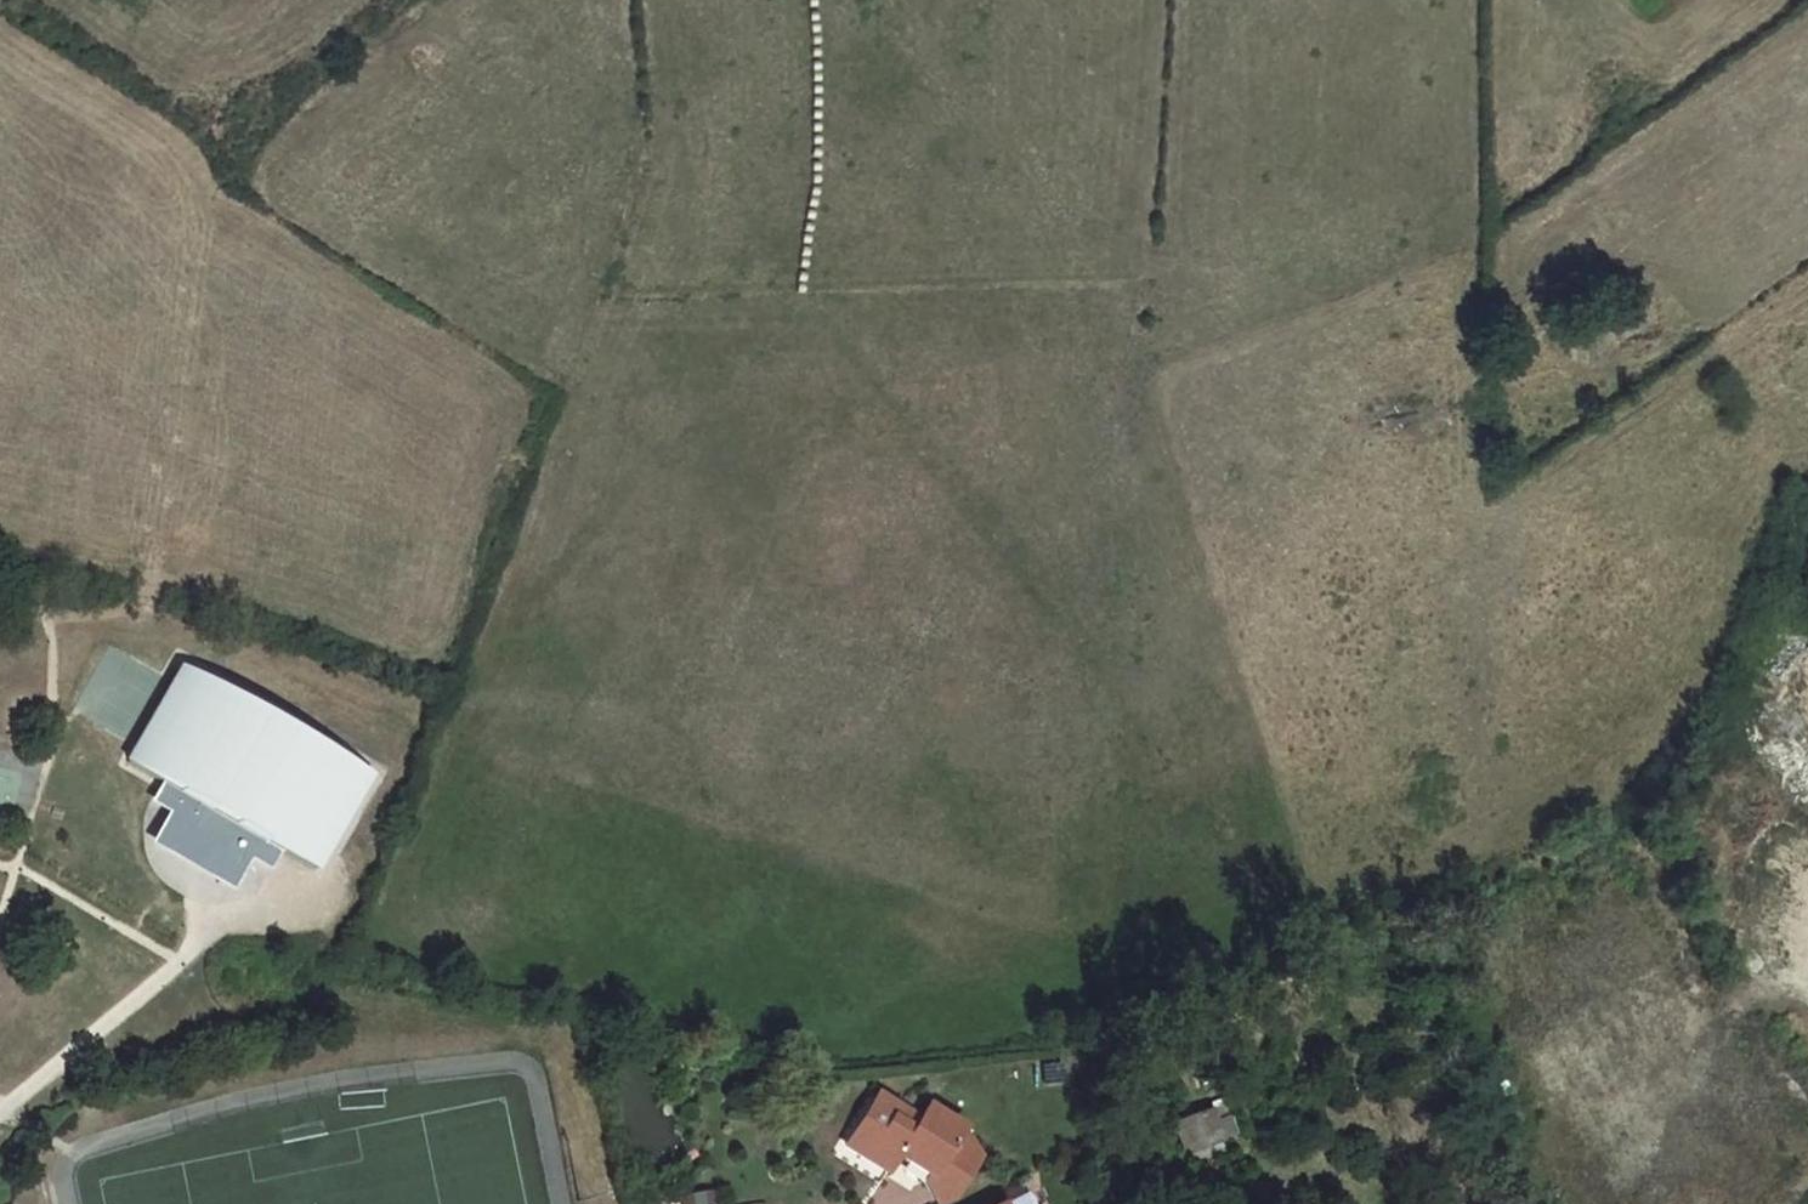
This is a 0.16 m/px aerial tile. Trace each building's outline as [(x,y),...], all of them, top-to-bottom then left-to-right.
[(366,775),(174,663),(116,762),(152,783),(141,801),(160,812),(143,840),(226,888),(243,861),(264,873),(275,855),(308,874),(366,775)] [(874,1097),(857,1129),(845,1150),(866,1161),(888,1172),(898,1154),(908,1160),(930,1171),(927,1176),(940,1200),(954,1193),(976,1150),(965,1132),(954,1126),(957,1121),(925,1104),(917,1120),(874,1097)] [(1183,1103),(1140,1119),(1152,1161),(1197,1144),(1183,1103)]
